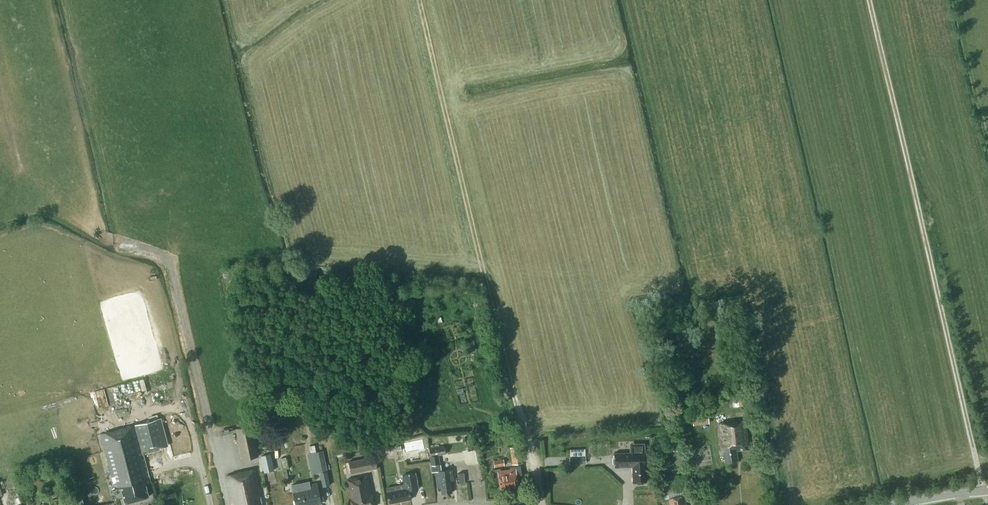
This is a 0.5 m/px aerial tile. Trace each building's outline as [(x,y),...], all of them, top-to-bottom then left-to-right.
[(475,339),(468,340),(471,351),(477,349),(475,339)] [(151,482),(144,455),(161,450),(154,421),(101,434),(115,488),(121,487),(125,502),(149,496),(146,484),(151,482)] [(737,451),(750,449),(748,421),(718,423),(721,450),(724,450),(725,462),(737,460),(737,451)] [(259,456),(252,424),(235,428),(242,459),(259,456)] [(445,444),(429,447),(430,455),(429,456),(430,466),(431,466),(432,472),(436,472),(439,488),(441,488),(441,494),(452,493),(451,481),(453,481),(452,469),(440,469),(439,455),(446,453),(445,444)] [(510,447),(512,464),(523,463),(522,455),(519,456),(518,446),(510,447)] [(586,463),(585,449),(570,449),(570,463),(586,463)] [(316,465),(326,463),(323,450),(313,452),(316,465)] [(614,466),(633,466),(633,482),(646,482),(646,466),(645,451),(614,452),(614,466)] [(377,468),(375,456),(349,460),(351,472),(377,468)] [(289,468),(286,457),(281,458),(283,469),(289,468)] [(505,465),(504,459),(494,460),(495,467),(505,465)] [(517,485),(518,485),(516,467),(501,469),(501,468),(493,469),(494,478),(499,477),(500,487),(512,485),(513,487),(517,486),(517,485)] [(258,504),(262,503),(254,468),(237,472),(237,473),(225,476),(231,504),(235,503),(235,504),(259,504),(258,504)] [(331,484),(328,470),(319,472),(322,486),(331,484)] [(412,499),(410,491),(419,489),(416,472),(403,474),(405,484),(386,487),(389,503),(412,499)] [(373,494),(371,495),(367,475),(347,479),(351,499),(349,499),(351,504),(375,504),(373,494)] [(681,476),(683,490),(691,488),(689,475),(681,476)] [(665,499),(669,498),(683,496),(683,491),(681,491),(679,482),(677,483),(676,479),(665,481),(665,485),(662,485),(665,499)] [(322,503),(317,482),(307,484),(308,489),(293,492),(296,504),(312,504),(322,503)] [(684,495),(683,496),(669,498),(670,504),(686,504),(684,495)]
